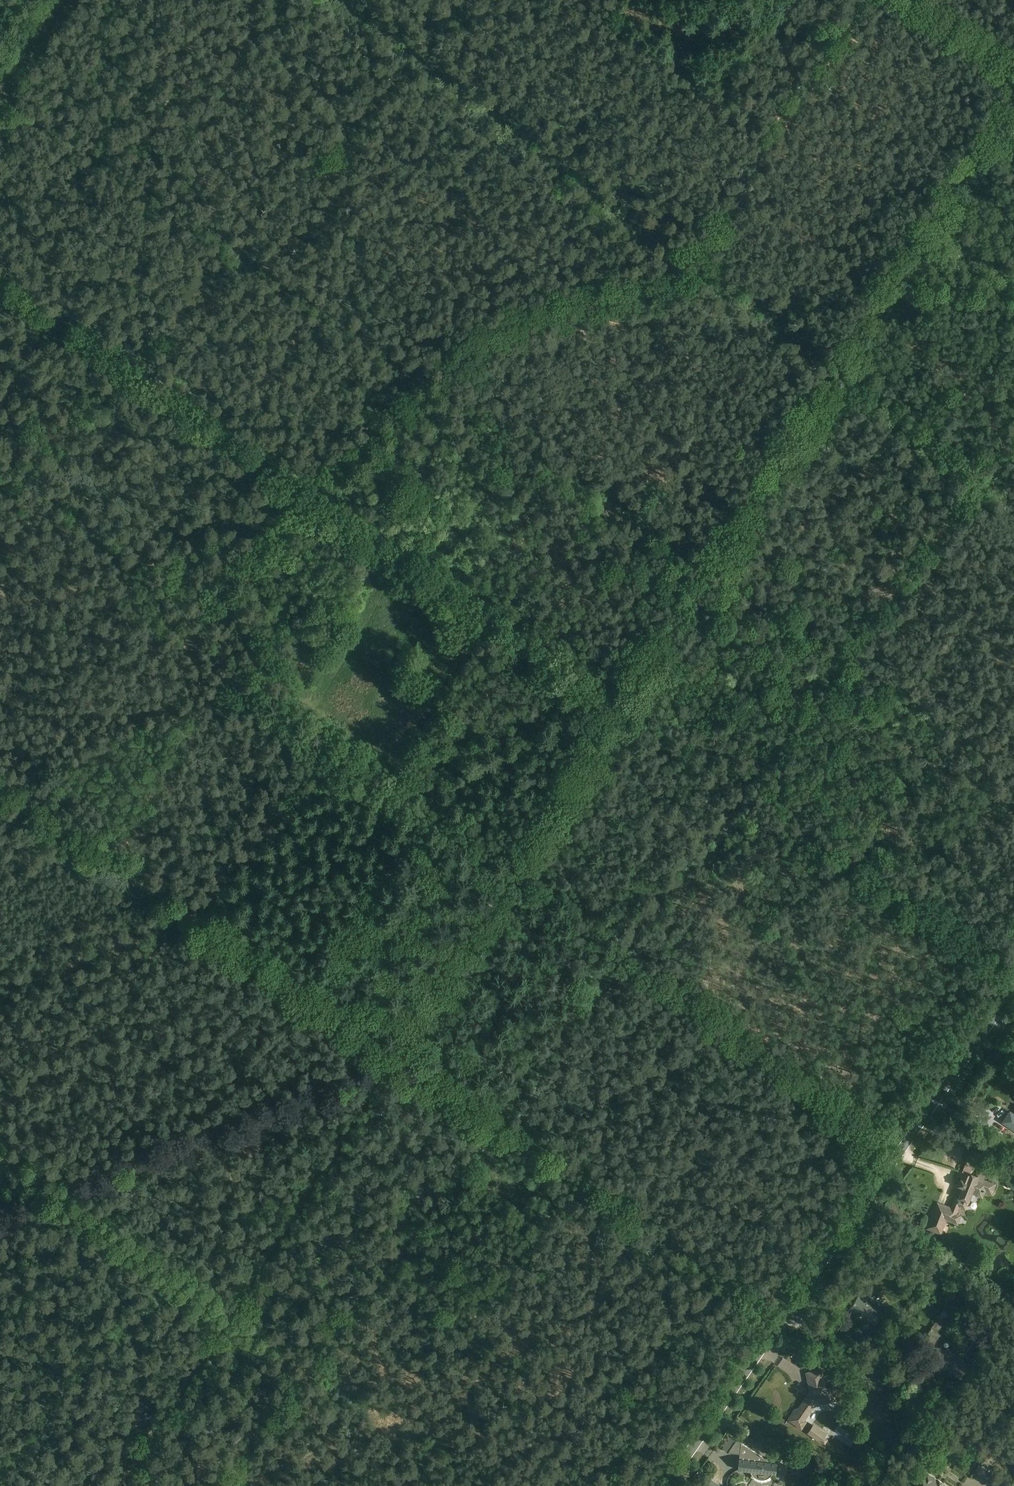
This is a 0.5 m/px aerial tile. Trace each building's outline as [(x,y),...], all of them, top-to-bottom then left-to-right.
[(1013,1132),(1013,1110),(1010,1108),(1000,1123),(1013,1132)] [(993,1193),(996,1184),(979,1178),(980,1174),(962,1168),(950,1206),(936,1201),(929,1223),(944,1227),(946,1222),(957,1226),(961,1216),(965,1217),(972,1194),(982,1197),(984,1191),(993,1193)] [(847,1308),(873,1326),(886,1308),(860,1290),(847,1308)] [(938,1326),(950,1308),(941,1303),(929,1320),(938,1326)] [(937,1368),(959,1374),(964,1356),(942,1350),(937,1368)] [(833,1385),(825,1387),(822,1368),(804,1371),(808,1390),(786,1416),(801,1425),(816,1404),(836,1400),(833,1385)] [(805,1429),(822,1436),(826,1426),(809,1419),(805,1429)] [(736,1470),(775,1475),(777,1460),(737,1456),(736,1470)] [(925,1470),(913,1485),(947,1485),(925,1470)]
